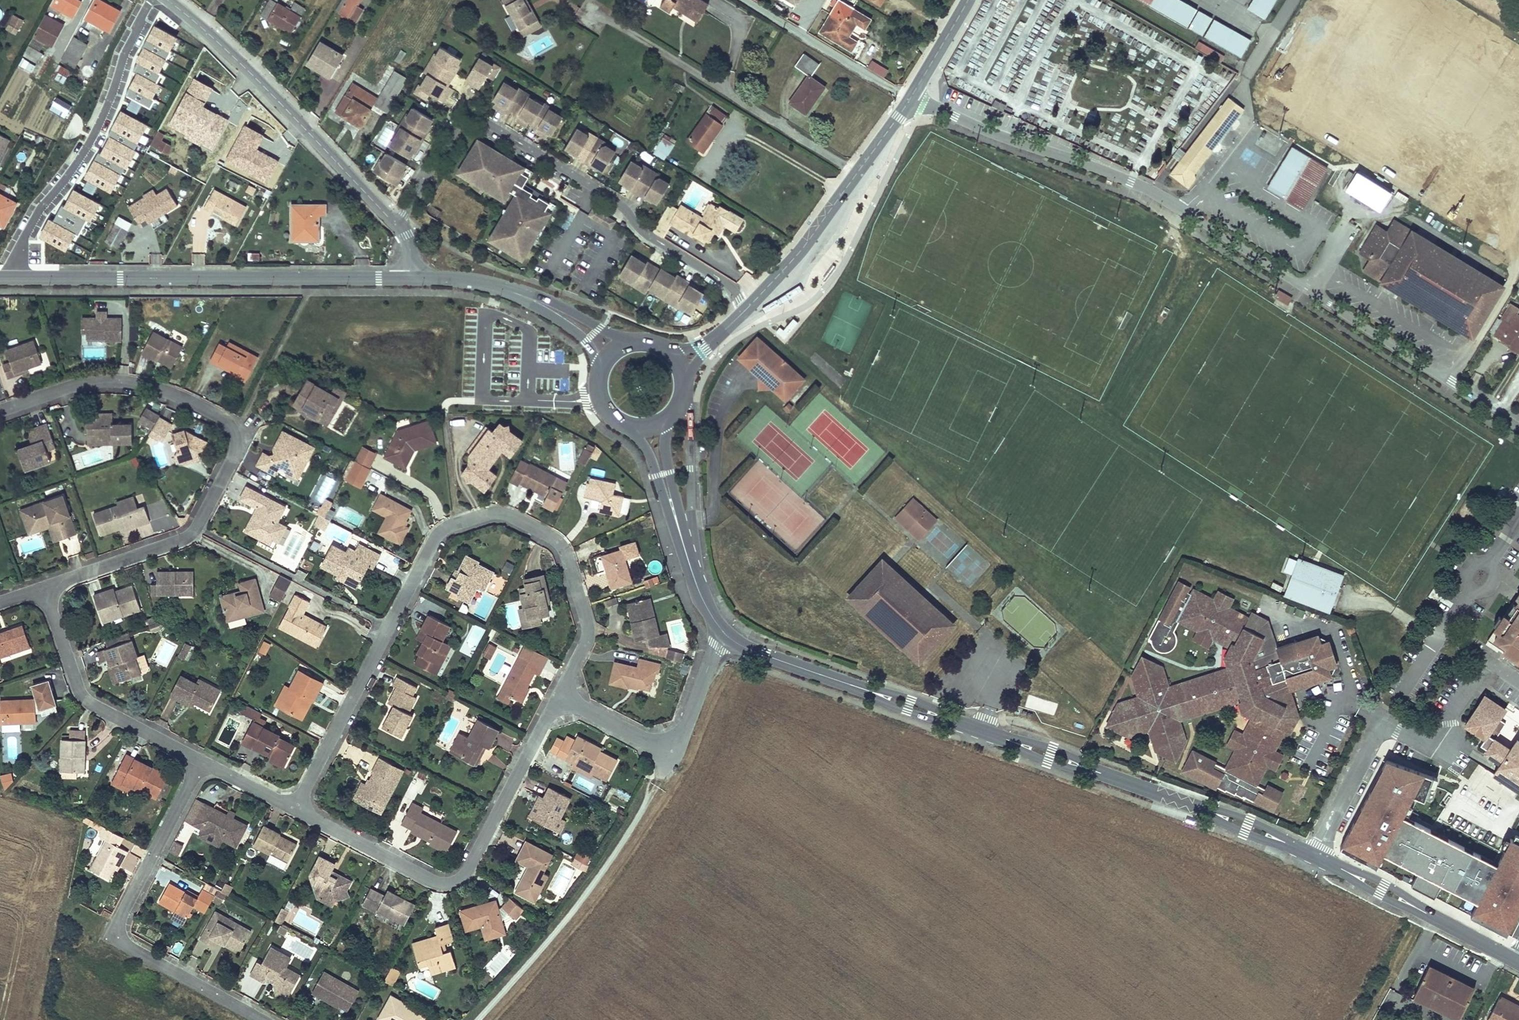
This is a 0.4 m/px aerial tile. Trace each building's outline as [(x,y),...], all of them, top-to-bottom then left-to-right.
[(51,5),(59,9),(74,17),(82,2),(78,0),(54,0),(51,5)] [(84,19),(104,29),(110,32),(115,22),(112,21),(119,10),(100,0),(94,0),(86,15),(84,19)] [(300,17),(290,11),(291,9),(286,6),(285,9),(271,0),(262,15),(291,32),(300,17)] [(338,13),(346,0),(342,0),(336,11),(338,13)] [(338,13),(348,18),(359,0),(346,0),(338,13)] [(524,0),(503,0),(521,31),(539,21),(534,11),(531,12),(524,0)] [(527,0),(524,0),(531,12),(534,11),(527,0)] [(661,6),(671,12),(674,7),(699,22),(709,4),(702,0),(665,0),(661,6)] [(839,0),(820,32),(852,52),(858,42),(850,37),(857,25),(866,30),(871,19),(839,0)] [(1181,0),(1153,0),(1150,4),(1190,27),(1199,10),(1181,0)] [(1249,9),(1265,19),(1277,0),(1254,0),(1249,9)] [(51,5),(49,9),(57,13),(59,9),(51,5)] [(291,9),(290,11),(300,17),(303,11),(293,5),(291,9)] [(363,9),(356,5),(348,18),(355,23),(363,9)] [(119,10),(112,21),(115,22),(121,11),(119,10)] [(1202,12),(1192,28),(1202,34),(1212,17),(1202,12)] [(11,14),(5,30),(17,35),(24,19),(11,14)] [(42,22),(34,37),(45,43),(52,46),(64,27),(45,17),(42,22)] [(84,19),(81,25),(101,35),(104,29),(84,19)] [(1215,19),(1205,35),(1241,56),(1250,39),(1215,19)] [(539,21),(521,31),(524,37),(542,26),(539,21)] [(148,56),(145,53),(138,47),(144,39),(134,31),(117,53),(118,54),(112,62),(121,69),(122,68),(134,77),(140,71),(152,80),(164,64),(150,53),(148,56)] [(40,53),(45,43),(34,37),(29,47),(40,53)] [(74,38),(62,60),(76,68),(88,45),(74,38)] [(1225,57),(1199,42),(1196,48),(1222,63),(1225,57)] [(308,64),(327,76),(335,63),(337,64),(342,56),(321,43),(308,64)] [(29,47),(26,52),(40,60),(43,54),(40,53),(29,47)] [(430,76),(445,85),(457,66),(461,60),(442,48),(437,56),(436,58),(437,63),(430,76)] [(400,64),(407,53),(402,50),(396,61),(400,64)] [(26,52),(24,56),(38,64),(40,60),(26,52)] [(436,58),(437,56),(435,55),(424,72),(428,75),(430,76),(437,63),(436,58)] [(791,103),(804,112),(812,101),(815,102),(825,88),(811,78),(820,66),(804,55),(796,66),(810,77),(791,103)] [(492,66),(479,58),(466,81),(472,85),(473,85),(476,80),(480,82),(483,84),(487,76),(493,66),(492,66)] [(35,67),(22,60),(17,69),(30,76),(35,67)] [(884,78),(889,69),(873,60),(868,69),(884,78)] [(335,63),(327,76),(331,78),(339,66),(337,64),(335,63)] [(493,64),(492,66),(493,66),(487,76),(493,79),(500,68),(493,64)] [(58,71),(67,77),(71,71),(61,66),(58,71)] [(459,67),(457,66),(445,85),(448,86),(459,67)] [(48,75),(53,77),(57,70),(52,67),(48,75)] [(64,84),(67,77),(58,71),(54,78),(64,84)] [(387,114),(407,79),(395,73),(375,107),(387,114)] [(430,76),(428,75),(420,89),(442,102),(447,96),(441,92),(445,85),(430,76)] [(195,79),(170,125),(189,135),(187,138),(211,151),(229,119),(204,105),(213,89),(195,79)] [(516,89),(504,82),(493,99),(497,101),(500,104),(497,109),(504,113),(513,98),(518,90),(516,89)] [(685,88),(676,83),(673,90),(679,93),(681,89),(684,90),(685,88)] [(353,85),(336,112),(361,128),(371,111),(370,110),(376,100),(353,85)] [(519,102),(523,94),(525,92),(517,87),(516,89),(518,90),(513,98),(504,113),(513,111),(519,102)] [(525,92),(523,94),(519,102),(513,111),(516,120),(525,105),(529,97),(531,99),(532,96),(525,92)] [(56,96),(49,110),(65,118),(72,105),(56,96)] [(533,123),(543,105),(531,99),(529,97),(525,105),(516,120),(523,124),(526,119),(530,121),(533,123)] [(1195,178),(1195,172),(1202,164),(1213,150),(1218,142),(1229,128),(1235,119),(1243,109),(1229,98),(1170,174),(1187,188),(1195,178)] [(98,115),(103,107),(91,100),(87,109),(98,115)] [(993,107),(1004,110),(1006,104),(995,100),(993,107)] [(812,101),(804,112),(806,114),(815,102),(812,101)] [(7,102),(2,110),(9,115),(15,107),(7,102)] [(544,104),(543,105),(538,113),(533,123),(536,132),(544,117),(549,109),(551,110),(552,108),(544,104)] [(688,141),(702,150),(710,139),(712,140),(728,117),(713,106),(688,141)] [(87,109),(70,139),(82,145),(98,115),(87,109)] [(414,109),(410,116),(408,119),(410,124),(406,131),(418,138),(422,132),(425,134),(430,126),(433,121),(414,109)] [(553,135),(563,118),(551,110),(549,109),(544,117),(536,132),(542,136),(546,131),(549,133),(553,135)] [(406,131),(410,124),(408,119),(410,116),(408,114),(400,127),(406,131)] [(259,150),(265,133),(242,124),(226,163),(270,181),(280,159),(259,150)] [(432,127),(430,126),(425,134),(422,132),(418,138),(423,141),(432,127)] [(396,138),(402,137),(406,131),(400,127),(392,140),(394,142),(396,138)] [(586,156),(594,143),(587,139),(586,134),(583,132),(577,128),(565,147),(570,150),(578,155),(580,152),(586,156)] [(385,129),(379,140),(386,144),(392,133),(385,129)] [(586,134),(587,139),(594,143),(597,137),(585,130),(583,132),(586,134)] [(394,142),(390,148),(410,160),(413,154),(417,147),(414,145),(418,138),(406,131),(402,137),(396,138),(394,142)] [(164,135),(158,132),(150,146),(157,150),(164,135)] [(653,153),(666,160),(675,142),(662,135),(653,153)] [(594,143),(601,147),(606,145),(609,147),(610,145),(597,137),(594,143)] [(9,143),(0,138),(0,159),(9,143)] [(417,147),(413,154),(415,156),(423,141),(418,138),(414,145),(417,147)] [(710,139),(702,150),(704,152),(712,140),(710,139)] [(170,146),(161,141),(157,150),(165,154),(170,146)] [(480,141),(479,143),(471,157),(470,156),(463,167),(469,171),(466,177),(472,181),(472,182),(483,188),(483,187),(494,193),(493,195),(504,201),(510,192),(518,197),(514,204),(506,218),(504,217),(498,228),(499,229),(495,235),(500,238),(496,245),(507,251),(508,250),(523,259),(531,246),(529,245),(542,224),(543,224),(550,213),(546,211),(550,203),(539,197),(538,200),(531,196),(533,193),(523,187),(529,177),(522,172),(524,168),(514,162),(513,163),(491,150),(492,149),(480,141)] [(1218,142),(1213,150),(1214,151),(1219,151),(1222,148),(1220,144),(1218,142)] [(604,170),(616,151),(609,147),(606,145),(601,147),(594,143),(586,156),(593,160),(591,163),(599,167),(604,170)] [(1293,147),(1267,188),(1283,198),(1308,156),(1293,147)] [(578,155),(570,150),(569,152),(583,161),(586,156),(580,152),(578,155)] [(387,155),(383,161),(383,162),(381,165),(383,170),(379,177),(391,184),(395,177),(398,179),(403,172),(406,166),(387,155)] [(597,169),(599,167),(591,163),(593,160),(586,156),(583,161),(597,169)] [(1286,199),(1293,204),(1301,208),(1326,167),(1311,158),(1286,199)] [(379,177),(383,170),(381,165),(383,162),(383,161),(381,160),(373,173),(379,177)] [(640,188),(648,175),(641,171),(640,166),(637,164),(631,160),(619,179),(624,183),(632,187),(634,184),(640,188)] [(640,166),(641,171),(648,175),(651,169),(638,162),(637,164),(640,166)] [(469,171),(463,167),(459,174),(472,182),(472,181),(466,177),(469,171)] [(522,172),(529,177),(532,172),(524,168),(522,172)] [(648,175),(655,179),(660,177),(663,179),(664,177),(651,169),(648,175)] [(1388,195),(1353,173),(1349,170),(1345,178),(1351,182),(1347,189),(1379,209),(1388,195)] [(1356,170),(1353,173),(1388,195),(1391,196),(1393,194),(1356,170)] [(405,173),(403,172),(398,179),(395,177),(391,184),(397,187),(405,173)] [(658,203),(670,183),(663,179),(660,177),(655,179),(648,175),(640,188),(647,192),(645,195),(653,199),(658,203)] [(632,187),(624,183),(623,185),(637,193),(640,188),(634,184),(632,187)] [(148,201),(158,195),(153,188),(144,195),(145,197),(148,201)] [(651,201),(653,199),(645,195),(647,192),(640,188),(637,193),(651,201)] [(164,214),(178,206),(167,189),(158,195),(148,201),(145,197),(129,207),(139,223),(147,218),(151,223),(159,218),(157,215),(163,211),(164,214)] [(247,209),(215,191),(205,209),(213,214),(216,209),(224,213),(228,215),(225,220),(237,226),(247,209)] [(6,224),(17,203),(0,194),(0,221),(6,224)] [(555,206),(550,203),(546,211),(550,213),(555,206)] [(663,218),(671,222),(678,209),(670,204),(663,218)] [(695,235),(706,241),(711,232),(715,234),(717,235),(721,230),(723,231),(726,226),(724,224),(731,212),(722,207),(721,209),(714,205),(705,220),(692,212),(682,206),(671,223),(694,237),(695,235)] [(302,242),(302,237),(319,237),(319,216),(325,216),(326,206),(292,206),(292,242),(302,242)] [(614,222),(593,209),(589,216),(610,228),(614,222)] [(118,249),(132,224),(120,218),(106,243),(118,249)] [(142,228),(151,223),(147,218),(139,223),(142,228)] [(1370,237),(1367,243),(1360,253),(1374,262),(1368,272),(1470,335),(1499,288),(1396,225),(1390,234),(1377,226),(1370,237)] [(498,228),(490,241),(496,245),(500,238),(495,235),(499,229),(498,228)] [(711,232),(706,241),(709,244),(715,234),(711,232)] [(248,260),(260,261),(260,253),(249,252),(248,260)] [(162,263),(161,254),(151,254),(152,264),(162,263)] [(638,261),(631,257),(619,276),(627,281),(631,283),(636,281),(643,285),(650,273),(643,269),(645,266),(638,261)] [(639,259),(638,261),(645,266),(643,269),(650,273),(643,285),(636,281),(631,283),(627,281),(626,283),(645,295),(649,289),(659,271),(639,259)] [(667,273),(660,269),(659,271),(649,289),(656,293),(660,296),(666,293),(672,297),(679,285),(673,281),(675,278),(667,273)] [(679,285),(682,280),(668,271),(667,273),(675,278),(673,281),(679,285)] [(697,288),(682,280),(679,285),(686,289),(688,286),(695,290),(697,288)] [(691,314),(702,295),(695,290),(688,286),(686,289),(679,285),(672,297),(679,301),(679,307),(683,309),(691,314)] [(1293,298),(1279,289),(1274,296),(1288,305),(1293,298)] [(655,295),(668,304),(672,297),(666,293),(660,296),(656,293),(655,295)] [(672,297),(668,304),(682,311),(683,309),(679,307),(679,301),(672,297)] [(1501,340),(1510,346),(1509,348),(1518,354),(1518,352),(1518,317),(1516,315),(1518,310),(1509,304),(1500,321),(1502,322),(1494,336),(1501,340)] [(98,318),(82,318),(82,333),(87,333),(87,337),(105,337),(105,339),(122,339),(121,318),(107,318),(107,311),(98,311),(98,318)] [(157,362),(158,361),(160,357),(175,364),(183,349),(154,333),(142,354),(157,362)] [(757,337),(738,358),(745,365),(764,344),(757,337)] [(15,377),(13,374),(26,369),(41,364),(33,341),(6,351),(10,363),(2,366),(7,379),(15,377)] [(210,362),(219,367),(221,363),(238,374),(236,377),(236,378),(245,384),(258,360),(229,344),(227,349),(219,345),(210,362)] [(764,344),(745,365),(759,377),(772,388),(785,401),(804,379),(764,344)] [(147,374),(148,358),(140,357),(139,373),(147,374)] [(160,357),(158,361),(173,369),(175,364),(160,357)] [(221,363),(219,367),(236,377),(238,374),(221,363)] [(772,388),(759,377),(759,389),(772,388)] [(308,380),(295,403),(304,408),(305,406),(311,409),(310,411),(319,416),(323,409),(329,413),(338,397),(330,392),(308,380)] [(335,383),(330,392),(338,397),(329,413),(323,409),(319,416),(330,423),(348,390),(335,383)] [(788,412),(793,407),(789,403),(784,409),(788,412)] [(148,411),(140,424),(153,431),(159,420),(161,418),(148,411)] [(114,426),(114,416),(89,417),(89,426),(95,426),(95,436),(89,436),(90,447),(104,447),(104,443),(114,443),(114,446),(132,445),(132,426),(119,426),(119,429),(114,429),(114,426)] [(387,455),(395,459),(396,456),(404,460),(412,444),(415,443),(417,446),(437,439),(430,417),(400,427),(387,455)] [(464,469),(468,472),(469,473),(474,472),(480,477),(479,480),(487,486),(498,471),(490,464),(484,460),(488,455),(489,456),(492,455),(493,455),(495,452),(496,451),(496,450),(496,448),(494,446),(498,441),(505,446),(513,452),(525,436),(516,429),(514,432),(507,427),(507,422),(502,419),(495,428),(488,423),(464,455),(471,460),(464,469)] [(172,428),(159,420),(153,431),(166,438),(172,428)] [(27,449),(17,452),(22,465),(29,463),(32,470),(50,464),(46,453),(55,451),(46,427),(27,433),(30,444),(31,447),(27,449)] [(152,433),(143,428),(140,434),(148,439),(149,436),(150,436),(152,433)] [(150,436),(149,436),(162,444),(166,438),(153,431),(152,433),(150,436)] [(286,465),(288,473),(295,470),(301,473),(314,447),(283,432),(275,449),(279,451),(275,459),(264,454),(259,465),(276,474),(278,468),(286,465)] [(173,437),(175,444),(178,445),(180,452),(178,455),(175,461),(182,465),(190,463),(194,465),(201,462),(199,454),(203,453),(207,445),(186,433),(173,437)] [(484,460),(490,464),(505,446),(498,441),(494,446),(496,448),(496,450),(496,451),(495,452),(493,455),(492,455),(489,456),(488,455),(484,460)] [(603,446),(599,442),(595,450),(600,452),(603,446)] [(396,456),(395,459),(406,464),(415,447),(417,446),(415,443),(412,444),(404,460),(396,456)] [(595,448),(588,444),(584,453),(590,456),(595,448)] [(531,461),(522,456),(513,474),(549,492),(545,500),(556,505),(565,488),(554,483),(559,473),(531,460),(531,461)] [(330,517),(359,459),(357,458),(356,459),(326,515),(330,517)] [(29,463),(22,465),(25,472),(32,470),(29,463)] [(295,470),(288,473),(299,478),(301,473),(295,470)] [(569,479),(559,473),(554,483),(565,488),(569,479)] [(590,479),(587,493),(604,497),(605,499),(603,501),(608,508),(621,511),(625,491),(620,490),(617,491),(616,488),(618,479),(593,474),(592,479),(590,479)] [(246,530),(261,537),(272,543),(275,537),(281,523),(278,521),(286,506),(247,487),(242,499),(258,507),(246,530)] [(382,491),(375,507),(388,513),(381,528),(403,539),(411,522),(408,521),(415,506),(382,491)] [(22,511),(26,523),(37,519),(40,527),(55,522),(62,540),(77,535),(64,496),(22,511)] [(912,499),(900,514),(912,525),(908,530),(919,539),(936,520),(933,517),(931,519),(928,516),(930,514),(912,499)] [(141,500),(128,504),(131,513),(144,508),(141,500)] [(102,536),(120,529),(134,524),(136,528),(149,523),(144,508),(131,513),(128,504),(95,516),(102,536)] [(321,513),(316,522),(321,525),(326,515),(321,513)] [(900,514),(895,518),(908,530),(912,525),(900,514)] [(176,515),(173,516),(180,528),(181,528),(184,526),(185,524),(187,522),(190,516),(187,515),(184,521),(180,520),(176,515)] [(326,515),(321,525),(326,527),(332,518),(330,517),(326,515)] [(37,519),(26,523),(31,534),(50,527),(55,543),(62,540),(55,522),(40,527),(37,519)] [(288,526),(281,523),(275,537),(281,540),(288,526)] [(134,524),(120,529),(122,533),(136,528),(134,524)] [(324,562),(341,571),(342,569),(360,578),(360,579),(361,579),(369,563),(374,565),(381,551),(362,541),(358,549),(356,553),(352,551),(334,542),(324,562)] [(624,544),(608,550),(613,564),(609,565),(615,583),(635,576),(624,544)] [(469,551),(466,557),(476,563),(478,559),(480,556),(469,551)] [(461,576),(455,573),(449,584),(460,590),(459,591),(470,597),(478,582),(485,586),(491,575),(486,573),(490,566),(478,559),(476,563),(466,557),(461,568),(465,570),(461,576)] [(1297,560),(1284,597),(1330,614),(1343,577),(1297,560)] [(510,578),(515,564),(507,561),(502,575),(510,578)] [(883,564),(851,599),(918,660),(950,625),(883,564)] [(458,566),(455,573),(461,576),(465,570),(461,568),(458,566)] [(490,566),(486,573),(491,575),(495,569),(490,566)] [(308,572),(299,567),(297,571),(305,576),(308,572)] [(342,569),(341,571),(339,574),(358,584),(361,579),(360,579),(360,578),(342,569)] [(158,595),(176,595),(176,591),(194,591),(194,572),(157,572),(157,584),(158,595)] [(525,590),(529,604),(531,604),(533,614),(540,613),(551,610),(549,600),(547,592),(551,591),(547,572),(530,576),(533,588),(525,590)] [(293,579),(281,573),(274,587),(286,592),(293,579)] [(245,596),(223,603),(229,622),(267,610),(256,578),(241,583),(243,590),(245,596)] [(1177,580),(1157,619),(1171,626),(1190,587),(1177,580)] [(94,596),(99,610),(102,609),(105,618),(121,612),(123,616),(141,609),(133,586),(116,592),(114,589),(94,596)] [(286,592),(274,587),(271,593),(282,599),(286,592)] [(243,590),(221,597),(223,603),(245,596),(243,590)] [(1141,703),(1118,711),(1108,728),(1125,737),(1126,737),(1150,729),(1151,733),(1157,753),(1162,752),(1163,756),(1169,759),(1181,756),(1185,748),(1184,744),(1188,743),(1181,722),(1243,702),(1246,711),(1255,716),(1244,736),(1239,734),(1232,748),(1237,751),(1226,772),(1259,786),(1269,767),(1274,769),(1281,755),(1276,752),(1287,732),(1291,735),(1300,718),(1291,691),(1288,683),(1279,656),(1277,647),(1268,621),(1252,613),(1249,618),(1229,608),(1232,603),(1217,595),(1214,601),(1194,590),(1187,605),(1185,609),(1178,623),(1198,633),(1196,637),(1211,645),(1213,641),(1233,651),(1229,659),(1232,668),(1171,688),(1164,669),(1160,670),(1158,666),(1151,663),(1140,666),(1136,674),(1138,678),(1134,679),(1140,700),(1141,703)] [(280,624),(309,639),(314,630),(323,634),(328,624),(303,612),(310,599),(298,592),(280,624)] [(1219,592),(1217,595),(1232,603),(1234,600),(1219,592)] [(618,593),(607,597),(609,603),(620,599),(618,593)] [(639,636),(649,633),(651,640),(672,642),(669,629),(661,630),(652,593),(633,598),(638,617),(635,617),(639,636)] [(464,602),(461,607),(468,611),(470,608),(468,604),(464,602)] [(531,604),(529,604),(524,606),(528,623),(542,620),(540,613),(533,614),(531,604)] [(1516,607),(1513,605),(1504,618),(1508,620),(1516,607)] [(1518,664),(1518,609),(1516,607),(1508,620),(1504,618),(1495,631),(1499,633),(1494,640),(1505,647),(1502,652),(1503,653),(1518,664)] [(102,609),(99,610),(104,623),(123,616),(121,612),(105,618),(102,609)] [(426,630),(422,639),(425,640),(420,652),(422,653),(440,662),(446,650),(439,647),(443,638),(451,623),(431,613),(423,628),(426,630)] [(158,618),(149,621),(152,628),(161,625),(158,618)] [(465,643),(478,648),(485,628),(473,623),(465,643)] [(31,647),(24,625),(0,634),(0,658),(31,647)] [(314,630),(309,639),(317,644),(323,634),(314,630)] [(1499,633),(1495,631),(1488,643),(1502,652),(1505,647),(1494,640),(1499,633)] [(129,634),(105,642),(108,648),(131,640),(129,634)] [(1277,647),(1279,656),(1310,646),(1320,643),(1317,635),(1277,647)] [(1211,645),(1196,637),(1194,641),(1209,649),(1211,645)] [(446,650),(440,662),(443,663),(453,643),(443,638),(439,647),(446,650)] [(1320,643),(1310,646),(1318,670),(1336,664),(1328,640),(1320,643)] [(122,682),(142,675),(137,659),(139,658),(133,641),(106,651),(113,668),(116,666),(122,682)] [(263,642),(257,652),(264,656),(269,645),(263,642)] [(488,643),(484,656),(492,659),(497,647),(488,643)] [(193,647),(187,644),(180,657),(186,660),(193,647)] [(1310,646),(1279,656),(1288,683),(1329,669),(1337,667),(1336,664),(1318,670),(1310,646)] [(683,662),(685,652),(669,650),(668,660),(683,662)] [(522,652),(504,688),(514,693),(523,698),(530,683),(537,669),(541,671),(545,664),(522,652)] [(440,662),(422,653),(417,662),(435,671),(440,662)] [(1503,653),(1504,660),(1518,669),(1518,664),(1503,653)] [(1,659),(3,664),(17,659),(15,654),(1,659)] [(618,657),(613,679),(632,684),(632,681),(653,686),(657,668),(661,669),(663,659),(643,654),(641,663),(618,657)] [(139,658),(137,659),(142,675),(147,673),(141,657),(139,658)] [(113,668),(118,684),(122,682),(116,666),(113,668)] [(1331,678),(1329,669),(1288,683),(1291,691),(1331,678)] [(291,688),(281,707),(301,718),(311,698),(314,700),(323,683),(300,671),(291,688)] [(173,694),(189,702),(192,697),(197,700),(211,707),(219,693),(210,688),(212,684),(200,678),(198,682),(183,675),(173,694)] [(385,726),(399,734),(404,724),(409,727),(416,712),(412,710),(419,695),(416,693),(419,686),(400,675),(395,685),(399,687),(391,703),(396,705),(385,726)] [(1321,693),(1344,687),(1341,677),(1318,683),(1321,693)] [(51,681),(34,685),(36,696),(53,691),(51,681)] [(530,683),(523,698),(526,699),(532,684),(530,683)] [(212,684),(210,688),(219,693),(221,689),(212,684)] [(277,705),(281,707),(291,688),(286,686),(277,705)] [(514,693),(504,688),(501,694),(511,699),(514,693)] [(449,691),(447,696),(455,700),(457,695),(449,691)] [(1488,734),(1498,719),(1504,710),(1484,696),(1464,725),(1484,739),(1479,745),(1487,750),(1484,754),(1499,765),(1493,774),(1518,792),(1518,790),(1518,740),(1517,739),(1510,749),(1495,739),(1488,734)] [(311,698),(301,718),(304,719),(314,700),(311,698)] [(1120,706),(1118,711),(1141,703),(1140,700),(1120,706)] [(12,701),(1,702),(1,711),(2,725),(36,724),(35,701),(22,701),(22,704),(12,704),(12,701)] [(274,719),(245,705),(241,712),(254,719),(243,743),(254,748),(255,747),(271,755),(287,763),(296,746),(280,738),(280,736),(274,733),(265,728),(268,724),(271,726),(272,724),(274,719)] [(472,735),(465,732),(457,749),(467,753),(465,757),(477,762),(487,743),(489,745),(492,746),(502,727),(481,717),(472,735)] [(1498,719),(1488,734),(1495,739),(1505,723),(1498,719)] [(265,728),(274,733),(277,727),(272,724),(271,726),(268,724),(265,728)] [(404,724),(399,734),(404,736),(409,727),(404,724)] [(1150,729),(1126,737),(1131,740),(1151,733),(1150,729)] [(457,749),(465,732),(463,730),(453,751),(465,757),(467,753),(457,749)] [(569,755),(580,760),(597,769),(611,776),(621,757),(603,747),(598,745),(600,742),(580,732),(569,755)] [(1229,747),(1232,748),(1239,734),(1236,732),(1229,747)] [(86,733),(77,733),(76,742),(85,742),(86,733)] [(82,780),(82,774),(82,759),(85,759),(85,742),(76,742),(63,741),(62,773),(62,779),(82,780)] [(487,743),(477,762),(480,764),(489,745),(487,743)] [(1261,787),(1259,786),(1226,772),(1215,767),(1217,763),(1190,750),(1180,773),(1216,789),(1253,805),(1273,814),(1283,792),(1263,783),(1261,787)] [(287,763),(271,755),(269,760),(285,768),(287,763)] [(1281,755),(1274,769),(1277,771),(1284,756),(1281,755)] [(368,784),(363,794),(383,804),(387,797),(389,799),(402,775),(390,770),(393,764),(381,758),(374,773),(376,774),(370,785),(368,784)] [(597,769),(580,760),(578,764),(594,773),(597,769)] [(127,762),(115,786),(123,790),(126,785),(142,793),(157,801),(169,779),(153,770),(151,773),(144,770),(146,767),(137,763),(136,766),(127,762)] [(1438,778),(1388,762),(1342,849),(1378,868),(1383,860),(1403,818),(1411,797),(1425,803),(1438,778)] [(393,764),(390,770),(402,775),(404,770),(393,764)] [(13,773),(1,774),(2,786),(14,785),(13,773)] [(359,792),(363,794),(368,784),(364,782),(359,792)] [(126,785),(123,790),(139,798),(142,793),(126,785)] [(548,795),(538,816),(558,826),(564,815),(574,796),(554,785),(548,795)] [(532,813),(538,816),(548,795),(543,792),(532,813)] [(227,816),(197,800),(186,822),(204,831),(223,840),(237,848),(247,826),(233,819),(227,816)] [(405,822),(416,827),(417,824),(425,828),(423,831),(426,832),(425,835),(434,840),(433,842),(449,850),(460,829),(423,811),(426,806),(416,801),(405,822)] [(564,815),(558,826),(566,830),(571,819),(564,815)] [(1383,860),(1475,909),(1471,918),(1507,937),(1518,914),(1518,847),(1511,842),(1497,868),(1403,818),(1383,860)] [(416,827),(415,830),(425,835),(426,832),(423,831),(425,828),(417,824),(416,827)] [(255,845),(271,853),(288,862),(298,843),(280,834),(281,833),(265,825),(255,845)] [(91,869),(110,879),(122,857),(125,859),(129,852),(119,847),(110,842),(115,833),(105,828),(100,836),(107,840),(91,869)] [(223,840),(204,831),(200,837),(219,847),(223,840)] [(124,838),(115,833),(110,842),(119,847),(124,838)] [(520,889),(534,897),(539,887),(543,889),(551,874),(547,871),(556,854),(530,840),(520,859),(532,865),(520,889)] [(175,842),(170,852),(180,857),(185,847),(175,842)] [(288,862),(271,853),(269,857),(286,865),(288,862)] [(593,863),(580,856),(578,862),(591,868),(593,863)] [(312,876),(320,900),(329,897),(338,902),(351,897),(345,877),(344,877),(338,879),(331,876),(333,871),(336,865),(322,858),(312,876)] [(353,882),(345,877),(351,897),(353,882)] [(216,897),(204,891),(200,898),(199,900),(187,894),(188,891),(172,882),(161,903),(177,912),(189,919),(195,907),(207,914),(216,897)] [(220,891),(208,884),(204,891),(216,897),(220,891)] [(227,884),(222,892),(227,895),(230,896),(234,888),(227,884)] [(539,887),(534,897),(538,899),(543,889),(539,887)] [(374,889),(366,905),(380,912),(381,911),(408,924),(418,904),(391,891),(388,896),(374,889)] [(200,898),(188,891),(187,894),(199,900),(200,898)] [(222,892),(220,891),(215,900),(222,904),(227,895),(222,892)] [(329,897),(320,900),(334,908),(338,902),(329,897)] [(521,904),(513,897),(505,906),(518,917),(526,908),(521,904)] [(480,908),(479,905),(463,910),(469,929),(483,925),(487,935),(498,931),(497,927),(505,924),(497,899),(490,901),(491,904),(480,908)] [(290,912),(284,909),(280,915),(287,919),(290,912)] [(173,919),(185,925),(189,919),(177,912),(173,919)] [(216,948),(220,941),(224,934),(230,937),(229,939),(244,947),(253,932),(218,912),(202,940),(216,948)] [(277,921),(284,925),(287,919),(280,915),(277,921)] [(415,942),(420,960),(429,958),(431,964),(434,974),(459,966),(453,950),(450,950),(446,951),(444,943),(448,942),(456,940),(450,922),(438,926),(441,935),(415,942)] [(498,931),(487,935),(488,939),(508,933),(505,924),(497,927),(498,931)] [(289,929),(281,925),(278,931),(285,935),(289,929)] [(224,934),(220,941),(241,953),(244,947),(229,939),(230,937),(224,934)] [(264,984),(266,980),(268,976),(276,980),(273,985),(275,989),(289,997),(297,982),(290,977),(292,973),(286,970),(291,960),(272,950),(263,967),(258,964),(251,977),(264,984)] [(429,958),(420,960),(422,967),(431,964),(429,958)] [(391,966),(389,972),(397,976),(400,970),(391,966)] [(1430,968),(1427,972),(1473,994),(1475,989),(1430,968)] [(389,972),(384,981),(392,985),(397,976),(389,972)] [(1427,972),(1414,999),(1456,1019),(1460,1019),(1473,994),(1427,972)] [(300,977),(292,973),(290,977),(297,982),(300,977)] [(343,1005),(349,1009),(359,992),(323,973),(312,994),(322,999),(323,998),(341,1008),(343,1005)] [(268,976),(266,980),(273,985),(276,980),(268,976)] [(383,1019),(422,1019),(425,1015),(390,995),(378,1017),(383,1019)] [(1488,1019),(1518,1019),(1518,1006),(1500,997),(1488,1019)]
